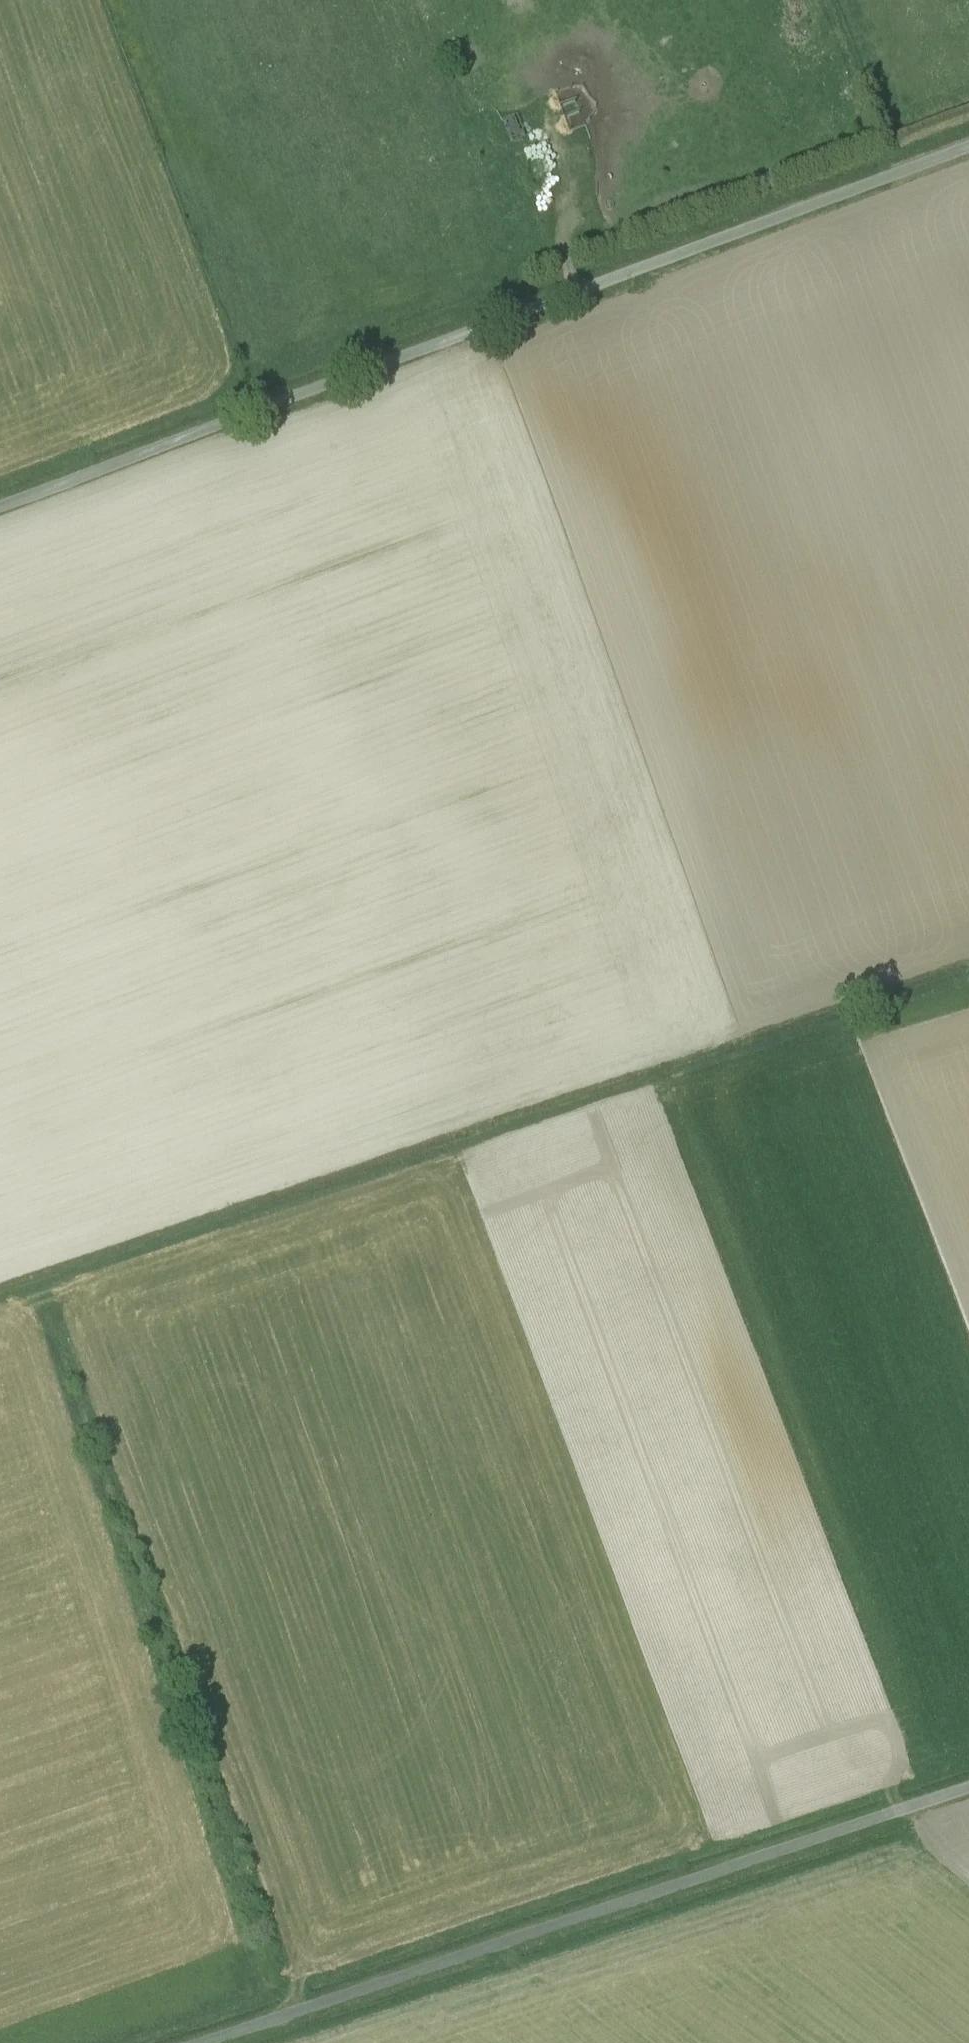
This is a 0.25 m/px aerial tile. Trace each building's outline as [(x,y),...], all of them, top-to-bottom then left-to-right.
[(575,88),(554,97),(567,130),(588,122),(575,88)] [(507,118),(516,140),(528,135),(520,113),(507,118)]
